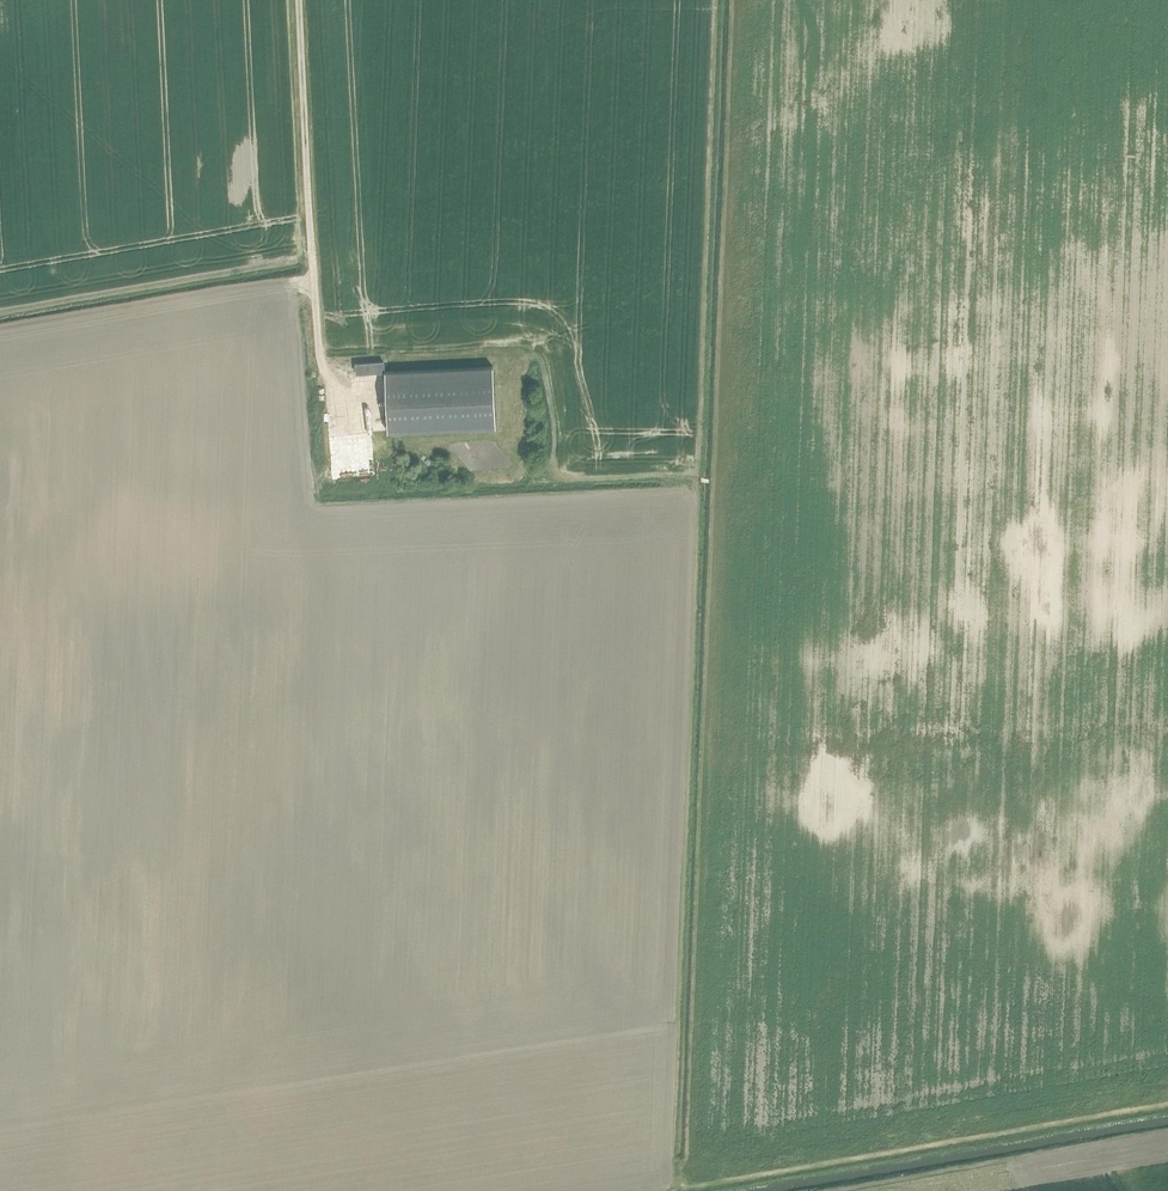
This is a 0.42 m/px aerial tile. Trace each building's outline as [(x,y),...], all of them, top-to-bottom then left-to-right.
[(356,374),(385,372),(384,361),(355,363),(356,374)] [(493,367),(386,372),(388,432),(495,427),(493,367)]
